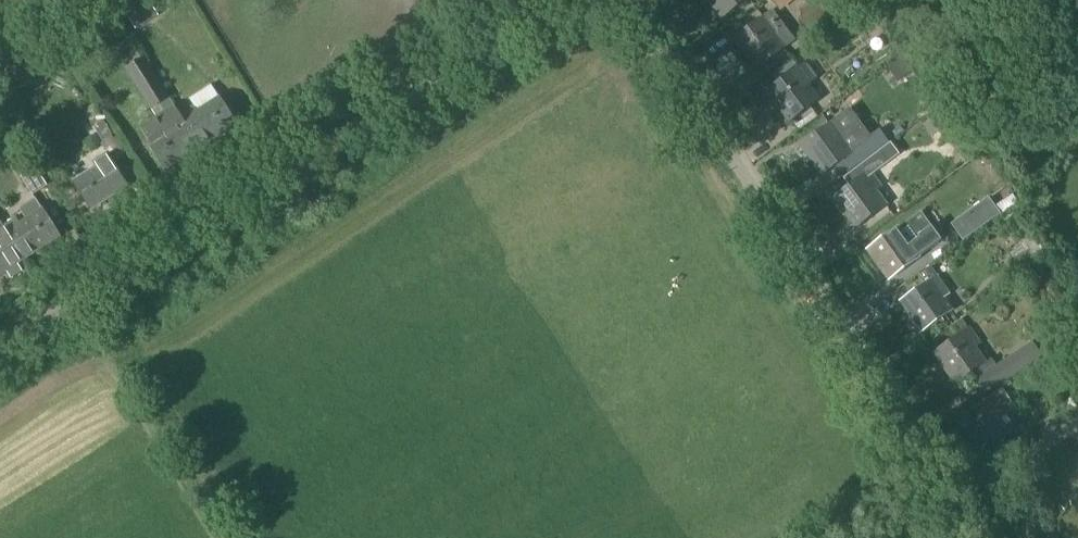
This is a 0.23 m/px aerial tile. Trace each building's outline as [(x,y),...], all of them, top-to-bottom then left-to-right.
[(159,16),(149,0),(135,0),(121,8),(135,31),(159,16)] [(746,0),(707,0),(721,19),(746,0)] [(806,0),(788,0),(783,4),(789,12),(806,0)] [(755,71),(786,48),(774,32),(779,28),(768,13),(732,41),(755,71)] [(896,83),(912,72),(902,56),(886,67),(896,83)] [(151,111),(170,99),(143,57),(124,69),(151,111)] [(788,122),(818,99),(808,85),(813,81),(801,65),(765,93),(788,122)] [(9,90),(6,77),(0,79),(0,92),(9,90)] [(179,113),(200,146),(237,124),(220,96),(197,111),(193,105),(179,113)] [(0,105),(0,118),(15,115),(12,102),(0,105)] [(200,146),(179,113),(174,105),(140,126),(148,141),(146,142),(164,169),(200,146)] [(871,138),(871,137),(849,107),(830,121),(831,122),(799,145),(821,176),(853,153),(852,151),(857,147),(866,160),(887,144),(879,132),(871,138)] [(113,139),(94,108),(84,114),(98,136),(93,150),(89,153),(97,166),(73,181),(91,209),(127,186),(114,165),(128,156),(116,137),(113,139)] [(923,125),(931,137),(944,128),(935,116),(923,125)] [(855,229),(886,206),(875,191),(880,187),(872,176),(900,155),(891,142),(843,178),(849,187),(832,199),(855,229)] [(8,155),(24,182),(33,195),(34,195),(46,186),(38,173),(21,147),(8,155)] [(970,211),(982,227),(1000,213),(989,198),(970,211)] [(15,216),(2,225),(25,260),(61,238),(43,208),(42,209),(35,199),(19,209),(25,219),(19,223),(15,216)] [(939,241),(920,215),(899,229),(897,228),(866,251),(888,281),(919,258),(918,256),(939,241)] [(2,225),(0,222),(0,276),(25,260),(2,225)] [(1032,258),(1022,245),(1010,253),(1014,259),(1007,264),(1017,278),(1036,264),(1032,258)] [(921,333),(952,311),(942,296),(947,293),(935,276),(899,302),(921,333)] [(967,326),(962,319),(954,325),(959,332),(967,326)] [(986,363),(974,347),(980,344),(968,328),(932,353),(954,385),(969,375),(983,397),(1042,357),(1032,341),(996,365),(991,359),(986,363)] [(984,428),(1015,408),(1001,388),(971,408),(984,428)]
